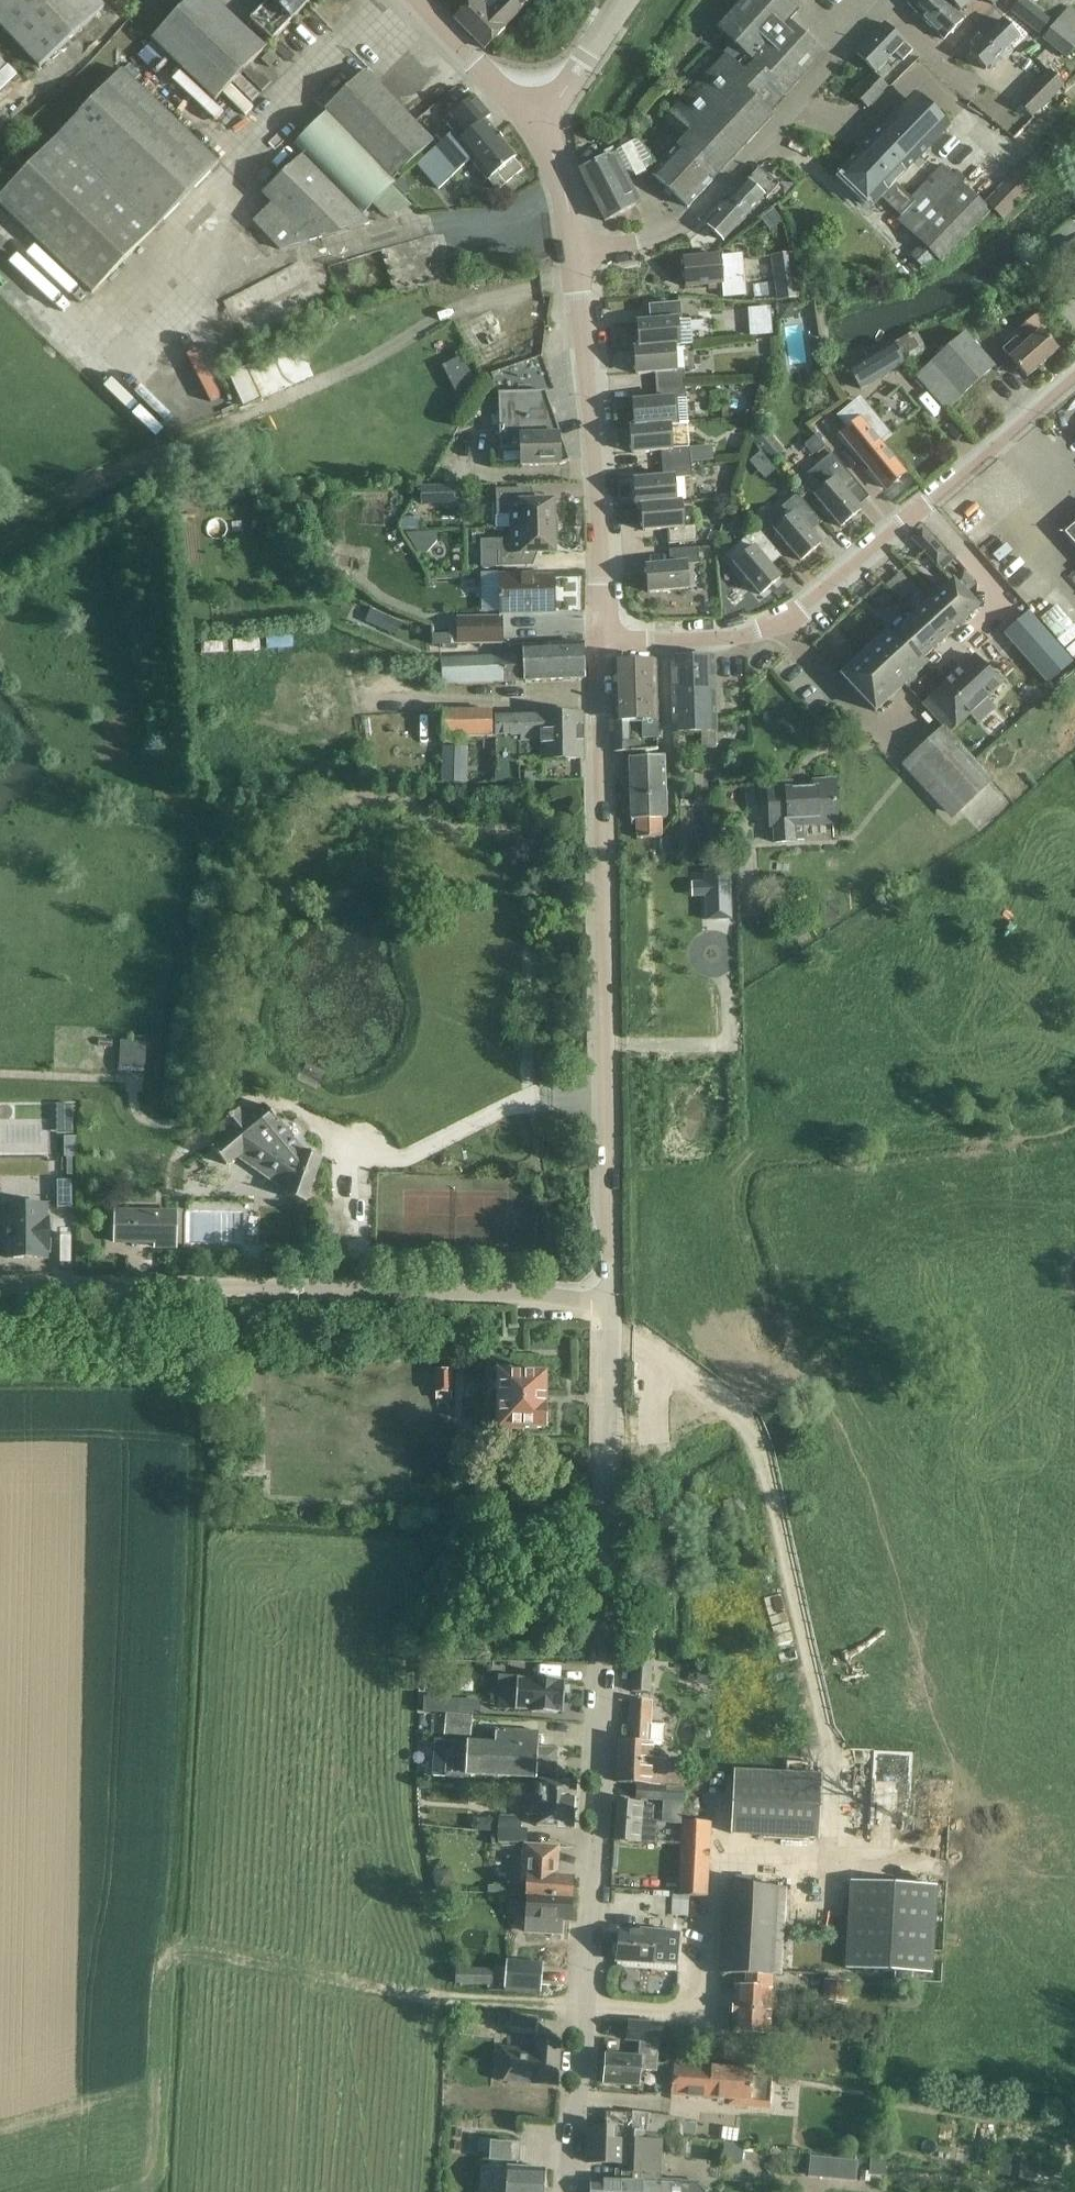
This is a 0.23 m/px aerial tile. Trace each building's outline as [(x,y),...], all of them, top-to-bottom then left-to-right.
[(97,0),(0,0),(0,25),(39,67),(104,7),(97,0)] [(216,0),(189,0),(151,40),(215,101),(266,48),(216,0)] [(249,20),(272,41),(311,0),(268,0),(249,20)] [(455,20),(484,50),(505,29),(504,29),(531,2),(529,0),(475,0),(455,20)] [(672,115),(666,121),(686,139),(677,148),(713,181),(771,117),(764,110),(783,90),(787,93),(824,54),(789,22),(799,12),(786,0),(744,0),(717,29),(740,51),(730,62),(726,58),(672,115)] [(942,0),(912,0),(908,4),(915,11),(914,12),(944,40),(963,20),(942,0)] [(962,13),(974,0),(947,0),(962,13)] [(1010,13),(985,38),(969,54),(985,71),(988,68),(991,71),(1000,61),(996,59),(1029,28),(1039,36),(1048,24),(1018,1),(1009,13),(1010,13)] [(1074,50),(1074,11),(1069,6),(1042,39),(1067,60),(1074,50)] [(912,51),(884,24),(856,54),(875,72),(894,53),(902,62),(912,51)] [(270,68),(278,60),(270,52),(262,60),(270,68)] [(1031,119),(1064,86),(1048,71),(1016,104),(1031,119)] [(120,72),(0,198),(0,208),(92,297),(218,165),(120,72)] [(362,214),(372,204),(386,218),(409,208),(415,200),(395,180),(433,143),(423,132),(365,72),(326,110),(328,112),(294,145),(362,214)] [(872,75),(853,95),(868,109),(887,89),(872,75)] [(861,151),(895,183),(949,128),(915,95),(861,151)] [(426,156),(447,182),(470,161),(469,159),(497,136),(485,121),(490,117),(473,97),(451,116),(453,120),(447,125),(453,133),(437,147),(426,156)] [(617,153),(581,171),(579,172),(605,222),(636,207),(635,205),(640,203),(625,173),(627,172),(639,176),(651,165),(626,127),(611,141),(617,153)] [(469,159),(470,161),(487,181),(488,180),(497,192),(522,171),(513,160),(515,158),(497,136),(469,159)] [(677,148),(667,159),(652,175),(688,208),(713,181),(677,148)] [(959,245),(911,199),(895,183),(861,151),(838,174),(872,207),(881,198),(901,217),(897,220),(941,263),(959,245)] [(425,181),(428,179),(439,190),(447,182),(426,156),(416,165),(424,174),(421,176),(425,181)] [(271,205),(257,219),(254,223),(281,253),(368,226),(301,157),(262,196),(271,205)] [(942,166),(930,178),(911,199),(959,245),(990,213),(942,166)] [(764,198),(766,200),(779,186),(759,168),(706,226),(724,242),(764,198)] [(986,204),(1002,220),(1036,186),(1020,170),(986,204)] [(774,208),(759,219),(769,234),(785,223),(774,208)] [(1054,259),(1074,283),(1074,240),(1074,239),(1054,259)] [(921,245),(909,257),(928,275),(940,263),(921,245)] [(685,260),(687,287),(722,283),(724,299),(746,297),(742,255),(685,260)] [(793,255),(770,258),(775,303),(799,299),(793,255)] [(1030,266),(1022,273),(1036,288),(1043,282),(1030,266)] [(792,304),(778,306),(780,321),(794,319),(792,304)] [(679,322),(680,322),(679,306),(650,308),(651,323),(637,324),(639,349),(678,346),(680,346),(679,322)] [(1002,351),(1012,362),(1026,379),(1058,351),(1042,332),(1051,324),(1040,312),(1021,328),(1033,343),(1027,348),(1024,345),(1023,347),(1015,338),(1002,351)] [(926,351),(915,331),(848,370),(859,391),(862,389),(926,351)] [(994,367),(979,351),(965,334),(916,377),(946,410),(994,367)] [(678,346),(639,349),(634,349),(636,375),(655,374),(656,391),(685,389),(684,370),(677,371),(675,349),(678,349),(678,346)] [(759,376),(761,372),(759,368),(756,366),(752,366),(749,370),(749,374),(751,377),(756,378),(759,376)] [(294,370),(285,376),(291,385),(300,380),(294,370)] [(238,376),(222,383),(233,407),(249,400),(238,376)] [(685,389),(656,391),(657,401),(633,402),(635,427),(675,424),(675,425),(689,424),(686,400),(685,389)] [(521,467),(538,466),(560,466),(570,462),(564,445),(560,445),(559,437),(561,436),(549,401),(536,406),(532,392),(498,393),(500,450),(521,449),(521,467)] [(859,401),(836,419),(847,432),(841,437),(872,473),(886,490),(905,474),(891,457),(879,446),(890,437),(859,401)] [(675,424),(635,427),(630,428),(632,454),(661,452),(662,465),(691,463),(690,448),(672,450),(670,426),(675,426),(675,425),(675,424)] [(763,428),(752,438),(772,461),(783,451),(763,428)] [(815,437),(804,446),(813,456),(823,447),(815,437)] [(832,454),(820,465),(801,481),(826,511),(841,528),(861,511),(845,492),(856,483),(837,461),(832,454)] [(691,463),(662,465),(663,479),(634,481),(636,507),(641,507),(681,504),(681,502),(676,503),(674,479),(693,478),(691,463)] [(459,472),(445,473),(445,483),(459,483),(459,472)] [(421,507),(456,505),(455,486),(420,487),(421,507)] [(511,516),(512,528),(558,527),(553,502),(527,502),(526,489),(496,490),(497,516),(511,516)] [(797,495),(785,505),(766,521),(786,545),(800,562),(820,545),(805,526),(816,517),(797,495)] [(313,496),(302,496),(303,510),(314,509),(313,496)] [(681,504),(641,507),(643,532),(667,530),(669,544),(698,542),(696,526),(683,527),(681,504)] [(424,520),(401,520),(401,531),(424,530),(424,520)] [(1064,534),(1074,547),(1074,525),(1064,534)] [(555,553),(558,527),(512,528),(512,541),(481,542),(482,568),(529,567),(528,554),(555,553)] [(757,529),(745,539),(727,555),(734,565),(760,596),(780,579),(765,560),(776,551),(757,529)] [(912,539),(919,546),(928,537),(922,530),(912,539)] [(722,535),(710,531),(705,546),(716,548),(722,535)] [(438,533),(406,534),(418,554),(428,554),(438,542),(438,533)] [(934,543),(928,537),(919,546),(924,552),(934,543)] [(924,552),(930,559),(940,550),(934,543),(924,552)] [(687,565),(699,564),(698,548),(669,551),(670,565),(646,567),(648,593),(688,590),(687,565)] [(946,557),(940,550),(930,559),(937,565),(946,557)] [(953,583),(935,599),(959,625),(977,609),(964,595),(973,586),(963,575),(953,584),(953,583)] [(499,599),(501,599),(501,613),(532,612),(554,611),(553,580),(533,580),(533,577),(500,577),(501,595),(499,595),(499,599)] [(1029,609),(1062,647),(1074,636),(1074,612),(1054,588),(1029,609)] [(935,599),(914,619),(938,645),(959,625),(935,599)] [(344,609),(343,627),(362,628),(362,610),(344,609)] [(386,615),(379,629),(396,636),(402,623),(386,615)] [(502,619),(432,621),(433,645),(502,643),(502,619)] [(938,645),(914,619),(892,639),(921,670),(927,664),(922,660),(938,645)] [(1014,623),(1004,632),(1012,642),(1022,633),(1014,623)] [(1001,632),(989,643),(1002,658),(1014,647),(1001,632)] [(888,634),(865,655),(898,691),(921,670),(892,639),(888,634)] [(583,644),(524,647),(525,682),(584,679),(583,644)] [(518,682),(517,666),(516,654),(513,654),(501,655),(503,683),(518,682)] [(441,660),(442,664),(443,686),(503,683),(501,655),(441,660)] [(842,676),(856,692),(875,712),(898,691),(865,655),(842,676)] [(942,686),(969,714),(999,685),(972,656),(942,686)] [(670,659),(672,731),(716,730),(713,657),(670,659)] [(655,740),(656,663),(627,663),(618,663),(613,668),(614,721),(615,753),(618,753),(641,752),(657,752),(657,740),(655,740)] [(945,731),(907,765),(952,814),(990,779),(949,734),(969,714),(942,686),(921,706),(945,731)] [(442,711),(442,733),(442,737),(491,737),(491,711),(442,711)] [(496,716),(496,738),(497,779),(519,778),(519,761),(583,760),(583,715),(496,716)] [(664,757),(651,758),(629,758),(631,825),(636,825),(637,839),(661,838),(660,820),(666,820),(664,757)] [(836,821),(835,804),(834,782),(768,786),(770,825),(775,825),(776,842),(798,841),(798,840),(806,839),(805,823),(836,821)] [(707,920),(730,920),(729,872),(711,873),(712,897),(707,897),(707,920)] [(923,875),(902,889),(908,897),(929,884),(923,875)] [(228,1136),(213,1149),(227,1166),(237,1157),(252,1145),(294,1175),(288,1193),(286,1197),(305,1203),(321,1158),(303,1151),(276,1118),(276,1114),(272,1109),(268,1109),(265,1105),(247,1120),(238,1110),(221,1124),(230,1134),(228,1136)] [(66,1137),(66,1146),(76,1146),(76,1137),(66,1137)] [(72,1181),(58,1181),(58,1188),(58,1208),(72,1208),(72,1188),(72,1181)] [(46,1206),(7,1206),(7,1259),(47,1258),(46,1252),(49,1252),(49,1218),(46,1218),(46,1206)] [(116,1243),(155,1243),(155,1250),(177,1250),(177,1213),(116,1212),(116,1243)] [(244,1247),(244,1266),(263,1266),(263,1247),(244,1247)] [(454,1369),(437,1370),(437,1393),(436,1401),(453,1401),(454,1392),(454,1369)] [(485,1373),(484,1392),(485,1393),(497,1393),(497,1443),(522,1443),(522,1429),(546,1429),(546,1374),(520,1374),(520,1371),(497,1371),(497,1373),(485,1373)] [(651,1664),(641,1664),(634,1663),(632,1692),(649,1693),(651,1664)] [(499,1677),(498,1689),(517,1690),(516,1709),(532,1710),(532,1713),(557,1714),(557,1712),(564,1712),(566,1682),(559,1682),(559,1679),(534,1678),(533,1680),(519,1679),(519,1678),(499,1677)] [(618,1781),(685,1785),(686,1764),(668,1762),(668,1759),(652,1758),(652,1760),(650,1760),(651,1745),(646,1744),(649,1702),(631,1701),(630,1728),(631,1728),(630,1743),(620,1742),(618,1781)] [(516,1730),(473,1728),(473,1716),(446,1715),(444,1733),(444,1737),(462,1738),(462,1741),(435,1739),(432,1774),(534,1780),(534,1777),(555,1778),(557,1749),(537,1748),(538,1732),(516,1730)] [(734,1770),(731,1834),(819,1839),(822,1775),(734,1770)] [(535,1826),(552,1827),(574,1828),(577,1782),(537,1780),(537,1783),(533,1783),(532,1795),(523,1794),(522,1814),(536,1815),(535,1826)] [(630,1798),(660,1800),(673,1801),(674,1787),(631,1785),(630,1798)] [(614,1840),(625,1841),(655,1843),(657,1822),(649,1822),(650,1807),(642,1806),(642,1804),(617,1803),(614,1840)] [(500,1816),(499,1842),(525,1843),(526,1829),(519,1829),(520,1818),(500,1816)] [(473,1818),(472,1831),(494,1832),(495,1819),(473,1818)] [(683,1821),(680,1896),(689,1896),(689,1897),(707,1898),(711,1822),(683,1821)] [(558,1847),(536,1846),(524,1845),(523,1862),(529,1862),(526,1898),(549,1899),(549,1902),(560,1903),(560,1896),(572,1896),(573,1877),(549,1876),(550,1863),(557,1863),(558,1847)] [(450,1868),(434,1872),(439,1891),(455,1887),(450,1868)] [(937,1886),(850,1881),(845,1969),(933,1974),(937,1886)] [(785,1888),(750,1887),(728,1885),(724,1974),(737,1975),(736,1987),(735,1987),(732,2033),(769,2035),(772,1977),(780,1978),(785,1888)] [(455,1895),(449,1902),(452,1912),(462,1913),(468,1906),(465,1897),(455,1895)] [(689,1896),(680,1896),(674,1895),(673,1916),(688,1917),(689,1897),(689,1896)] [(524,1932),(539,1933),(561,1934),(561,1931),(559,1931),(559,1921),(571,1922),(572,1896),(560,1896),(560,1903),(549,1902),(549,1899),(526,1898),(524,1932)] [(619,1931),(618,1941),(616,1961),(653,1964),(654,1951),(664,1952),(666,1931),(640,1929),(639,1933),(619,1931)] [(506,1963),(504,1989),(539,1991),(541,1965),(506,1963)] [(457,1987),(460,1987),(494,1987),(494,1968),(457,1969),(457,1987)] [(510,2017),(508,2035),(536,2037),(538,2019),(510,2017)] [(640,2068),(652,2069),(653,2050),(660,2050),(662,2024),(629,2022),(628,2041),(640,2042),(638,2057),(607,2055),(604,2084),(639,2087),(640,2068)] [(533,2084),(536,2084),(558,2086),(561,2044),(536,2042),(535,2053),(520,2051),(520,2048),(500,2046),(498,2081),(533,2084)] [(653,2050),(652,2069),(657,2069),(656,2088),(672,2090),(671,2095),(729,2100),(729,2106),(767,2108),(769,2080),(750,2079),(751,2072),(743,2072),(744,2064),(731,2063),(730,2068),(726,2067),(726,2068),(659,2063),(660,2050),(653,2050)] [(778,2075),(777,2084),(795,2087),(796,2078),(778,2075)] [(587,2163),(622,2164),(623,2141),(624,2129),(644,2131),(647,2114),(632,2112),(632,2113),(605,2112),(605,2121),(609,2121),(609,2128),(588,2127),(587,2163)] [(685,2119),(647,2114),(644,2131),(663,2134),(682,2137),(685,2119)] [(1001,2122),(1000,2133),(1013,2135),(1014,2124),(1001,2122)] [(644,2131),(624,2129),(623,2141),(622,2164),(623,2164),(622,2182),(591,2181),(591,2191),(709,2191),(699,2181),(661,2179),(663,2134),(644,2131)] [(491,2142),(489,2160),(519,2162),(520,2144),(491,2142)] [(871,2172),(870,2174),(883,2176),(885,2158),(872,2157),(871,2172)] [(812,2166),(810,2178),(845,2182),(847,2171),(812,2166)] [(544,2170),(522,2169),(506,2168),(505,2191),(542,2191),(544,2170)] [(861,2171),(860,2181),(869,2182),(870,2174),(871,2172),(861,2171)]
